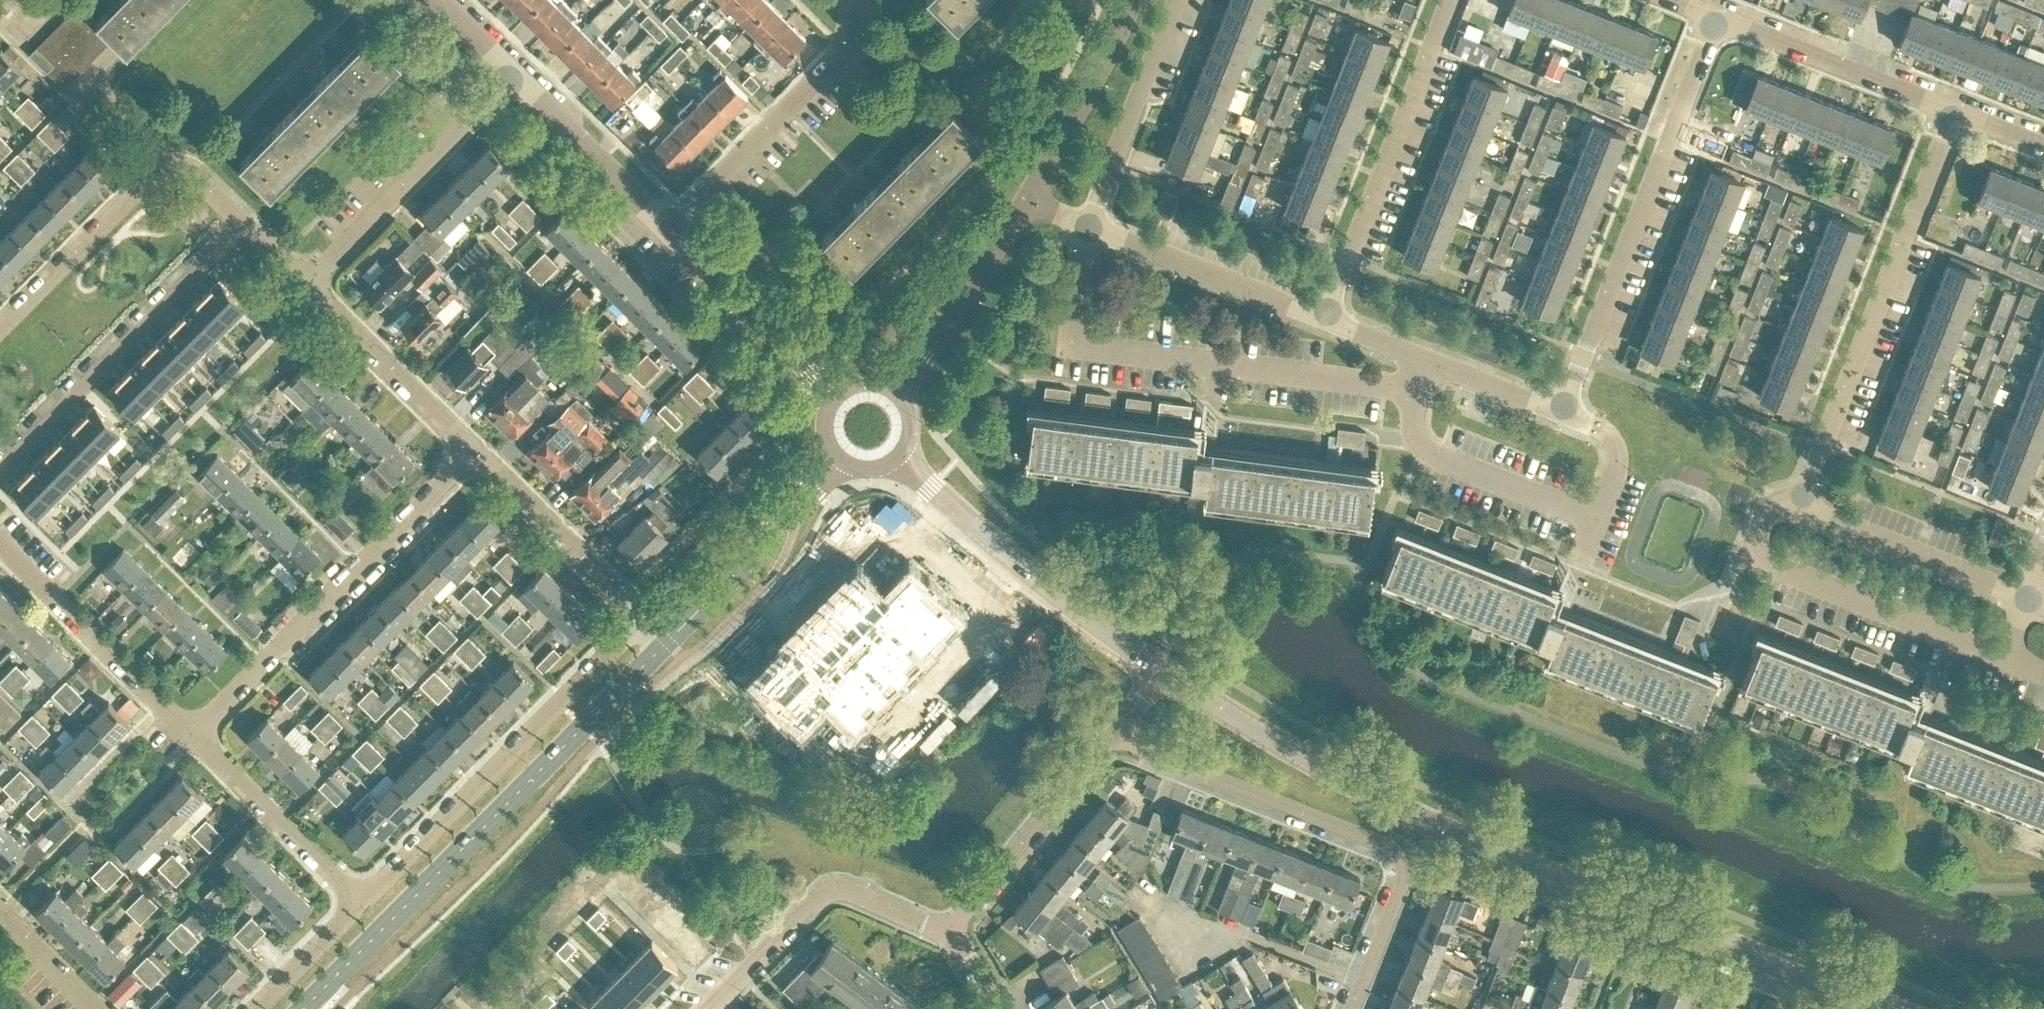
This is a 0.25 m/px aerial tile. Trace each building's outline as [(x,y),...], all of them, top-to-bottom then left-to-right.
[(98,18),(115,35),(128,49),(172,5),(167,0),(114,0),(97,17),(98,18)] [(525,15),(540,0),(510,0),(525,15)] [(543,32),(570,5),(565,0),(562,0),(558,4),(554,0),(540,0),(525,15),(543,32)] [(726,12),(737,0),(722,0),(718,4),(726,12)] [(748,24),(771,2),(769,0),(737,0),(726,12),(733,18),(738,14),(748,24)] [(957,24),(981,0),(933,0),(957,24)] [(1227,3),(1260,16),(1267,0),(1229,0),(1228,2),(1227,3)] [(1363,15),(1367,3),(1358,0),(1347,0),(1344,7),(1363,15)] [(1398,14),(1410,18),(1416,3),(1407,0),(1404,0),(1398,14)] [(1540,0),(1512,0),(1508,12),(1531,22),(1540,0)] [(1566,0),(1540,0),(1531,22),(1554,30),(1566,0)] [(1576,39),(1589,7),(1589,6),(1574,0),(1574,1),(1572,0),(1566,0),(1554,30),(1576,39)] [(1864,1),(1864,0),(1838,0),(1835,7),(1849,12),(1858,15),(1864,1)] [(1875,5),(1886,9),(1890,0),(1876,0),(1875,5)] [(1886,9),(1898,14),(1903,0),(1890,0),(1886,9)] [(1898,14),(1908,18),(1909,18),(1912,11),(1916,0),(1903,0),(1898,14)] [(2013,16),(2017,5),(2004,0),(1998,0),(1994,9),(2013,16)] [(2042,8),(2043,2),(2043,0),(2023,0),(2023,1),(2042,8)] [(80,1),(72,10),(89,27),(98,18),(97,17),(80,1)] [(754,40),(761,47),(788,19),(771,2),(748,24),(759,34),(754,40)] [(1219,24),(1219,25),(1252,38),(1260,16),(1227,3),(1222,17),(1219,24)] [(1367,3),(1363,15),(1381,22),(1386,11),(1367,3)] [(543,32),(561,50),(582,28),(572,18),(577,12),(570,5),(543,32)] [(2017,5),(2013,16),(2031,24),(2036,12),(2017,5)] [(1576,39),(1598,48),(1611,15),(1596,9),(1596,10),(1589,7),(1576,39)] [(1297,9),(1290,27),(1301,32),(1308,13),(1297,9)] [(72,10),(63,19),(80,36),(89,27),(72,10)] [(663,19),(672,29),(680,21),(671,11),(663,19)] [(1308,29),(1319,34),(1327,15),(1315,11),(1308,29)] [(1920,52),(1922,53),(1935,20),(1912,11),(1909,18),(1908,18),(1900,38),(1898,43),(1913,49),(1920,52)] [(640,21),(649,30),(658,22),(648,13),(640,21)] [(1621,57),(1633,24),(1634,24),(1619,18),(1618,18),(1611,15),(1598,48),(1621,57)] [(98,18),(89,27),(106,44),(115,35),(98,18)] [(63,19),(54,28),(72,44),(80,36),(63,19)] [(788,19),(761,47),(768,53),(773,49),(784,59),(806,37),(788,19)] [(1942,61),(1944,61),(1957,29),(1935,20),(1922,53),(1935,58),(1943,60),(1942,61)] [(680,21),(672,29),(682,38),(690,31),(680,21)] [(658,22),(649,30),(659,40),(667,32),(658,22)] [(1633,24),(1621,57),(1643,65),(1653,38),(1654,38),(1656,33),(1641,27),(1633,24)] [(1210,46),(1210,47),(1243,60),(1252,38),(1219,25),(1213,39),(1211,47),(1210,46)] [(89,27),(80,36),(98,52),(106,44),(89,27)] [(371,27),(327,71),(359,103),(402,59),(371,27)] [(1301,32),(1290,27),(1282,46),(1293,50),(1301,32)] [(1356,27),(1347,50),(1380,63),(1385,49),(1388,40),(1356,27)] [(54,28),(46,37),(63,53),(72,44),(54,28)] [(561,50),(578,67),(605,40),(598,33),(593,39),(582,28),(561,50)] [(1965,70),(1966,70),(1979,37),(1957,29),(1944,61),(1958,67),(1958,66),(1965,69),(1965,70)] [(1460,34),(1454,50),(1491,66),(1496,54),(1498,49),(1460,34)] [(80,36),(72,44),(89,61),(98,52),(80,36)] [(54,62),(55,61),(63,53),(46,37),(37,45),(54,62)] [(1987,78),(1989,79),(2002,46),(1979,37),(1966,70),(1980,76),(1980,75),(1987,78)] [(707,45),(717,55),(724,48),(714,38),(707,45)] [(1305,38),(1298,56),(1309,60),(1316,42),(1305,38)] [(578,67),(596,84),(617,62),(607,53),(612,47),(605,40),(578,67)] [(9,43),(4,49),(21,67),(27,61),(24,58),(9,43)] [(72,44),(63,53),(81,69),(89,61),(72,44)] [(679,44),(670,54),(678,62),(687,52),(679,44)] [(30,52),(47,70),(54,62),(37,45),(30,52)] [(2009,87),(2011,88),(2024,55),(2002,46),(1989,79),(2002,84),(2010,87),(2009,87)] [(0,48),(0,80),(4,84),(21,67),(4,49),(1,47),(0,48)] [(1201,69),(1201,70),(1234,83),(1243,60),(1210,47),(1204,61),(1205,62),(1202,69),(1201,69)] [(724,48),(717,55),(727,64),(734,57),(724,48)] [(1347,50),(1338,72),(1371,85),(1376,71),(1379,64),(1380,63),(1347,50)] [(63,53),(55,61),(73,78),(81,69),(63,53)] [(1279,53),(1272,72),(1283,76),(1290,58),(1279,53)] [(678,62),(670,54),(661,63),(673,75),(678,71),(673,66),(678,62)] [(1491,66),(1510,73),(1514,62),(1496,54),(1491,66)] [(2033,97),(2043,70),(2043,63),(2024,55),(2011,88),(2025,93),(2032,96),(2033,97)] [(1309,60),(1298,56),(1290,74),(1302,79),(1309,60)] [(1550,57),(1545,72),(1560,78),(1566,63),(1550,57)] [(55,61),(54,62),(47,70),(64,86),(73,78),(55,61)] [(617,62),(596,84),(614,102),(640,75),(633,68),(628,73),(617,62)] [(1514,62),(1510,73),(1528,80),(1533,69),(1514,62)] [(718,80),(707,91),(729,113),(747,95),(720,68),(713,75),(718,80)] [(1193,91),(1192,92),(1225,105),(1225,104),(1241,110),(1249,90),(1233,84),(1234,83),(1201,70),(1195,84),(1196,84),(1193,91)] [(2033,97),(2043,101),(2043,70),(2033,97)] [(327,71),(283,115),(315,147),(359,103),(327,71)] [(1283,76),(1272,72),(1265,90),(1276,95),(1283,76)] [(1338,72),(1329,95),(1362,108),(1368,93),(1367,93),(1370,86),(1371,85),(1338,72)] [(1536,83),(1555,91),(1559,79),(1541,72),(1536,83)] [(742,81),(752,90),(759,83),(749,73),(742,81)] [(1464,95),(1464,96),(1497,110),(1506,86),(1479,75),(1473,73),(1467,88),(1468,88),(1465,95),(1464,95)] [(1768,115),(1781,83),(1781,82),(1766,76),(1766,77),(1757,73),(1745,106),(1768,115)] [(645,79),(635,89),(643,97),(653,87),(645,79)] [(1559,79),(1555,91),(1573,98),(1577,87),(1559,79)] [(767,102),(774,95),(761,82),(754,89),(767,102)] [(1287,82),(1280,101),(1291,105),(1298,87),(1287,82)] [(1791,124),(1804,92),(1804,91),(1789,85),(1788,86),(1781,83),(1768,115),(1791,124)] [(626,99),(633,106),(642,98),(643,97),(635,89),(626,99)] [(1581,101),(1599,108),(1604,97),(1585,90),(1581,101)] [(692,97),(685,104),(712,130),(729,113),(707,91),(697,101),(692,97)] [(1184,113),(1183,114),(1216,127),(1225,105),(1192,92),(1187,106),(1184,113)] [(1791,124),(1813,133),(1826,100),(1811,94),(1804,92),(1791,124)] [(29,95),(22,102),(39,119),(46,112),(29,95)] [(1329,95),(1320,117),(1353,130),(1359,116),(1358,116),(1361,108),(1362,109),(1362,108),(1329,95)] [(1456,118),(1455,119),(1488,132),(1497,110),(1464,96),(1459,110),(1456,118)] [(1604,97),(1599,108),(1618,116),(1622,104),(1604,97)] [(1262,98),(1254,116),(1265,121),(1273,102),(1262,98)] [(1813,133),(1835,142),(1848,109),(1833,103),(1826,100),(1813,133)] [(1291,105),(1280,101),(1273,119),(1284,124),(1291,105)] [(39,119),(22,102),(15,109),(32,126),(39,119)] [(1534,102),(1526,121),(1538,125),(1545,107),(1534,102)] [(52,118),(45,125),(62,142),(69,135),(62,128),(77,112),(68,104),(53,119),(52,118)] [(683,116),(673,126),(695,148),(712,130),(685,104),(678,111),(683,116)] [(1545,123),(1556,128),(1563,109),(1552,105),(1545,123)] [(952,106),(908,150),(939,181),(983,137),(952,106)] [(1858,150),(1871,118),(1856,112),(1848,109),(1835,142),(1858,150)] [(1643,126),(1648,114),(1639,111),(1635,122),(1643,126)] [(1175,136),(1175,137),(1207,150),(1217,154),(1226,131),(1216,127),(1183,114),(1178,128),(1178,129),(1175,136)] [(315,147),(283,115),(240,159),(271,191),(315,147)] [(1265,121),(1254,116),(1247,135),(1258,139),(1265,121)] [(1320,117),(1311,139),(1344,152),(1350,138),(1352,131),(1353,131),(1353,130),(1320,117)] [(1871,118),(1858,150),(1880,159),(1890,132),(1891,132),(1893,126),(1878,120),(1878,121),(1871,118)] [(1447,140),(1446,141),(1479,154),(1488,132),(1455,119),(1450,133),(1447,140)] [(1538,125),(1526,121),(1519,139),(1530,144),(1538,125)] [(1593,121),(1584,144),(1616,157),(1622,143),(1622,142),(1625,134),(1593,121)] [(62,142),(45,125),(38,132),(55,149),(62,142)] [(695,148),(673,126),(662,137),(657,132),(650,139),(677,166),(695,148)] [(1269,127),(1262,146),(1273,150),(1281,132),(1269,127)] [(1542,131),(1535,150),(1546,154),(1553,135),(1542,131)] [(5,153),(12,146),(0,134),(0,148),(5,153)] [(1169,151),(1166,160),(1198,173),(1203,161),(1228,171),(1232,160),(1217,154),(1207,150),(1175,137),(1169,151)] [(1311,139),(1303,162),(1336,175),(1341,160),(1344,153),(1344,152),(1311,139)] [(1438,162),(1438,163),(1470,176),(1479,154),(1446,141),(1441,155),(1438,162)] [(97,142),(80,159),(101,179),(118,162),(97,142)] [(490,143),(473,161),(493,181),(510,163),(490,143)] [(1244,143),(1237,161),(1248,165),(1255,147),(1244,143)] [(1584,144),(1575,166),(1608,179),(1613,165),(1616,157),(1616,158),(1616,157),(1584,144)] [(1273,150),(1262,146),(1255,164),(1266,169),(1273,150)] [(1516,147),(1509,165),(1520,170),(1527,151),(1516,147)] [(1728,159),(1747,167),(1751,155),(1733,148),(1728,159)] [(908,150),(864,194),(896,225),(939,181),(908,150)] [(1546,154),(1535,150),(1527,168),(1538,172),(1546,154)] [(18,152),(11,159),(28,176),(35,169),(18,152)] [(1751,155),(1747,167),(1765,174),(1770,163),(1751,155)] [(28,176),(11,159),(4,166),(22,183),(28,176)] [(80,159),(63,177),(84,196),(101,179),(80,159)] [(473,161),(456,178),(476,198),(493,181),(473,161)] [(1248,165),(1237,161),(1229,180),(1240,184),(1248,165)] [(1303,162),(1294,184),(1327,197),(1332,183),(1335,175),(1335,176),(1336,175),(1303,162)] [(1429,184),(1429,186),(1462,199),(1470,176),(1438,163),(1432,177),(1430,185),(1429,184)] [(1520,170),(1509,165),(1502,184),(1513,188),(1520,170)] [(1977,198),(2000,207),(2013,174),(1999,168),(1999,169),(1990,165),(1977,198)] [(1575,166),(1566,189),(1599,202),(1604,187),(1607,180),(1608,179),(1575,166)] [(1773,177),(1792,184),(1796,173),(1777,166),(1773,177)] [(1702,189),(1701,191),(1734,204),(1743,180),(1716,169),(1711,167),(1705,182),(1702,189)] [(1244,191),(1255,195),(1263,177),(1252,172),(1244,191)] [(1796,173),(1792,184),(1810,192),(1814,180),(1796,173)] [(2000,207),(2022,216),(2035,183),(2021,177),(2021,178),(2014,175),(2014,174),(2013,174),(2000,207)] [(1524,176),(1517,194),(1528,199),(1535,180),(1524,176)] [(63,177),(46,194),(67,214),(84,196),(63,177)] [(456,178),(439,195),(459,215),(476,198),(456,178)] [(2043,224),(2043,186),(2036,184),(2037,183),(2035,183),(2022,216),(2043,224)] [(1327,197),(1294,184),(1285,207),(1312,218),(1318,220),(1324,205),(1323,205),(1326,198),(1327,197)] [(1819,195),(1837,202),(1841,191),(1824,184),(1819,195)] [(1420,207),(1420,208),(1453,221),(1462,199),(1429,186),(1423,200),(1424,200),(1421,207),(1420,207)] [(1566,189),(1557,211),(1590,224),(1596,209),(1595,209),(1598,202),(1599,202),(1566,189)] [(1499,191),(1491,210),(1502,214),(1510,196),(1499,191)] [(1693,211),(1692,213),(1725,226),(1734,204),(1701,191),(1696,204),(1693,212),(1693,211)] [(1841,191),(1837,202),(1855,209),(1859,198),(1841,191)] [(46,194),(29,211),(50,231),(67,214),(46,194)] [(896,225),(864,194),(821,238),(852,269),(896,225)] [(1528,199),(1517,194),(1509,213),(1521,217),(1528,199)] [(414,237),(424,246),(430,252),(437,259),(453,243),(446,236),(442,232),(459,215),(439,195),(421,212),(430,221),(414,237)] [(1771,196),(1763,215),(1775,219),(1782,201),(1771,196)] [(523,197),(516,204),(533,221),(540,215),(523,197)] [(1782,217),(1793,221),(1801,203),(1789,198),(1782,217)] [(533,221),(516,204),(509,211),(526,228),(533,221)] [(546,228),(564,245),(584,225),(566,208),(546,228)] [(1412,229),(1411,230),(1444,243),(1453,221),(1420,208),(1414,222),(1415,222),(1412,229)] [(1502,214),(1491,210),(1484,228),(1495,233),(1502,214)] [(29,211),(12,228),(33,248),(50,231),(29,211)] [(1557,211),(1548,233),(1581,246),(1587,232),(1586,232),(1589,224),(1590,225),(1590,224),(1557,211)] [(1684,234),(1684,235),(1717,248),(1725,226),(1692,213),(1687,227),(1685,234),(1684,234)] [(1830,214),(1821,238),(1853,251),(1859,236),(1862,227),(1830,214)] [(1775,219),(1763,215),(1756,233),(1767,238),(1775,219)] [(492,228),(510,245),(516,239),(499,221),(492,228)] [(1506,221),(1499,239),(1510,244),(1517,225),(1506,221)] [(564,245),(581,262),(601,242),(584,225),(564,245)] [(1779,225),(1772,243),(1783,248),(1790,229),(1779,225)] [(0,240),(0,250),(15,265),(33,248),(12,228),(0,240)] [(1444,243),(1411,230),(1406,244),(1403,253),(1435,266),(1444,243)] [(1548,233),(1540,256),(1572,269),(1578,254),(1580,247),(1581,247),(1581,246),(1548,233)] [(1675,256),(1675,258),(1708,271),(1717,248),(1684,235),(1678,249),(1679,249),(1676,256),(1675,256)] [(1481,236),(1474,254),(1485,259),(1492,240),(1481,236)] [(424,246),(414,237),(363,288),(381,305),(403,283),(395,276),(424,246)] [(458,259),(470,270),(480,259),(486,265),(496,255),(478,238),(458,259)] [(1821,238),(1812,260),(1845,273),(1850,259),(1850,258),(1853,251),(1821,238)] [(1510,244),(1499,239),(1492,258),(1503,262),(1510,244)] [(1961,251),(1980,259),(1984,248),(1966,240),(1961,251)] [(1753,241),(1746,259),(1757,264),(1764,245),(1753,241)] [(581,262),(598,279),(618,259),(601,242),(581,262)] [(1783,248),(1772,243),(1764,262),(1775,266),(1783,248)] [(1984,248),(1980,259),(1998,266),(2003,255),(1984,248)] [(15,265),(0,250),(0,281),(15,265)] [(527,268),(534,275),(551,257),(545,250),(527,268)] [(1485,259),(1474,254),(1467,273),(1478,277),(1485,259)] [(410,277),(423,289),(443,268),(431,256),(410,277)] [(1540,256),(1531,278),(1564,291),(1569,276),(1572,269),(1540,256)] [(551,257),(534,275),(541,282),(558,264),(551,257)] [(1667,278),(1666,280),(1699,293),(1708,271),(1675,258),(1669,271),(1670,271),(1667,279),(1667,278)] [(2006,269),(2024,276),(2029,265),(2010,258),(2006,269)] [(598,279),(615,296),(635,276),(618,259),(598,279)] [(1757,264),(1746,259),(1739,278),(1750,282),(1757,264)] [(1812,260),(1803,282),(1836,295),(1842,281),(1841,281),(1844,274),(1845,273),(1812,260)] [(1938,283),(1938,284),(1971,297),(1980,274),(1953,263),(1947,261),(1941,276),(1942,276),(1939,283),(1938,283)] [(2024,276),(2043,284),(2043,281),(2043,271),(2029,265),(2024,276)] [(1481,284),(1492,289),(1500,270),(1489,266),(1481,284)] [(1761,270),(1754,288),(1765,293),(1772,274),(1761,270)] [(511,272),(501,282),(512,292),(522,282),(511,272)] [(615,296),(632,313),(652,293),(635,276),(615,296)] [(1564,291),(1531,278),(1522,300),(1549,311),(1549,312),(1554,314),(1560,299),(1563,291),(1564,291)] [(212,286),(204,293),(230,319),(244,304),(219,279),(212,286)] [(403,324),(409,330),(409,333),(413,338),(416,338),(418,340),(441,317),(436,311),(457,290),(447,280),(430,297),(422,289),(406,305),(414,313),(403,324)] [(1658,301),(1657,302),(1690,315),(1699,293),(1666,280),(1661,294),(1658,301)] [(1803,282),(1794,305),(1827,318),(1833,303),(1832,303),(1835,296),(1836,296),(1836,295),(1803,282)] [(561,302),(568,308),(586,291),(579,284),(561,302)] [(1930,305),(1929,307),(1962,320),(1971,297),(1938,284),(1933,298),(1930,305)] [(1736,286),(1728,304),(1739,308),(1747,290),(1736,286)] [(1765,293),(1754,288),(1747,307),(1758,311),(1765,293)] [(2004,288),(1996,307),(2007,311),(2015,293),(2004,288)] [(586,291),(568,308),(575,315),(593,298),(586,291)] [(2015,309),(2026,314),(2033,295),(2022,291),(2015,309)] [(197,301),(191,307),(216,332),(230,319),(204,293),(196,301),(197,301)] [(632,313),(649,330),(669,310),(652,293),(632,313)] [(1649,323),(1648,324),(1681,338),(1690,315),(1657,302),(1652,316),(1649,323)] [(1739,308),(1728,304),(1721,322),(1732,327),(1739,308)] [(1794,305),(1785,327),(1818,340),(1824,326),(1824,325),(1826,318),(1827,318),(1794,305)] [(185,313),(177,320),(203,346),(216,332),(191,307),(185,313)] [(1921,328),(1920,329),(1953,342),(1962,320),(1929,307),(1924,320),(1921,328)] [(2007,311),(1996,307),(1989,325),(2000,330),(2007,311)] [(649,330),(666,347),(686,326),(669,310),(649,330)] [(1743,315),(1736,333),(1747,338),(1755,319),(1743,315)] [(2012,317),(2004,336),(2016,340),(2023,321),(2012,317)] [(595,335),(602,342),(620,325),(613,318),(595,335)] [(170,328),(164,334),(189,359),(203,346),(177,320),(169,328),(170,328)] [(1681,338),(1648,324),(1643,338),(1640,347),(1672,360),(1681,338)] [(620,325),(602,342),(609,349),(627,332),(620,325)] [(447,369),(450,371),(450,374),(454,378),(457,378),(465,386),(476,374),(478,376),(488,364),(484,361),(490,356),(498,364),(516,347),(494,326),(472,348),(470,346),(447,369)] [(686,326),(666,347),(684,364),(704,344),(686,326)] [(1785,327),(1777,349),(1809,362),(1815,348),(1818,341),(1818,340),(1785,327)] [(1912,350),(1911,351),(1944,364),(1953,342),(1920,329),(1915,343),(1912,350)] [(1718,330),(1711,349),(1722,353),(1729,335),(1718,330)] [(261,332),(252,340),(258,346),(266,337),(261,332)] [(1747,338),(1736,333),(1729,352),(1740,356),(1747,338)] [(1986,333),(1979,351),(1990,356),(1997,337),(1986,333)] [(158,340),(150,348),(176,373),(189,359),(164,334),(158,340)] [(2016,340),(2004,336),(1997,354),(2008,359),(2016,340)] [(571,339),(566,344),(574,352),(579,347),(571,339)] [(252,340),(243,349),(249,355),(258,346),(252,340)] [(143,356),(137,362),(162,387),(176,373),(150,348),(142,355),(143,356)] [(1722,353),(1711,349),(1703,367),(1715,372),(1722,353)] [(1777,349),(1768,372),(1801,385),(1806,370),(1809,363),(1809,362),(1777,349)] [(1903,372),(1903,374),(1935,387),(1944,364),(1911,351),(1906,365),(1904,372),(1903,372)] [(1990,356),(1979,351),(1971,370),(1983,374),(1990,356)] [(2032,373),(2043,378),(2043,352),(2041,351),(2032,373)] [(630,369),(636,376),(654,359),(647,352),(630,369)] [(486,410),(498,422),(547,375),(546,374),(548,372),(532,354),(515,368),(526,380),(516,390),(511,385),(486,410)] [(305,407),(312,400),(332,379),(311,358),(284,386),(305,407)] [(234,359),(225,367),(231,373),(239,365),(234,359)] [(654,359),(636,376),(643,383),(661,365),(654,359)] [(1718,378),(1730,383),(1737,364),(1726,360),(1718,378)] [(131,367),(123,375),(149,400),(162,387),(137,362),(131,367)] [(1994,362),(1987,381),(1998,385),(2005,366),(1994,362)] [(225,367),(216,376),(222,382),(231,373),(225,367)] [(697,369),(690,376),(708,394),(715,387),(697,369)] [(1801,385),(1768,372),(1759,394),(1786,405),(1792,408),(1798,393),(1797,392),(1800,385),(1801,385)] [(2023,395),(2043,404),(2043,378),(2032,373),(2023,395)] [(1894,395),(1894,396),(1927,409),(1935,387),(1903,374),(1897,387),(1898,387),(1895,395),(1894,395)] [(116,383),(109,389),(135,415),(149,400),(123,375),(115,383),(116,383)] [(547,375),(498,422),(511,435),(534,411),(537,413),(543,407),(552,415),(562,407),(580,392),(572,383),(553,398),(544,390),(553,381),(547,375)] [(708,394),(690,376),(684,383),(701,401),(708,394)] [(1968,378),(1961,396),(1972,401),(1980,382),(1968,378)] [(312,400),(332,420),(353,399),(332,379),(312,400)] [(1998,385),(1987,381),(1979,399),(1991,403),(1998,385)] [(1713,397),(1733,405),(1739,391),(1719,383),(1713,397)] [(1044,396),(1056,397),(1058,386),(1045,384),(1044,396)] [(206,386),(198,395),(204,401),(212,392),(206,386)] [(654,409),(641,397),(630,386),(629,386),(615,400),(638,422),(653,410),(654,409)] [(1058,386),(1056,397),(1068,399),(1070,387),(1058,386)] [(1084,401),(1097,402),(1098,391),(1086,389),(1084,401)] [(1098,391),(1097,402),(1109,404),(1110,392),(1098,391)] [(1125,406),(1137,407),(1139,396),(1126,394),(1125,406)] [(198,395),(189,403),(195,409),(204,401),(198,395)] [(2014,418),(2043,430),(2043,404),(2023,395),(2014,418)] [(1139,396),(1137,407),(1149,409),(1151,398),(1139,396)] [(1886,417),(1885,418),(1918,431),(1927,409),(1894,396),(1888,410),(1889,410),(1886,417)] [(1972,401),(1961,396),(1954,415),(1965,419),(1972,401)] [(332,420),(353,440),(373,420),(353,399),(332,420)] [(1159,399),(1157,418),(1169,419),(1170,411),(1190,414),(1191,403),(1159,399)] [(748,400),(731,417),(751,437),(769,420),(748,400)] [(577,428),(586,419),(574,407),(569,402),(547,420),(553,426),(529,452),(541,464),(577,428)] [(658,409),(676,426),(682,419),(665,402),(658,409)] [(89,411),(80,418),(106,444),(120,429),(95,404),(89,411)] [(1976,407),(1969,425),(1980,430),(1987,411),(1976,407)] [(1169,419),(1157,418),(1155,426),(1033,411),(1027,456),(1206,480),(1204,501),(1326,516),(1327,511),(1368,516),(1374,470),(1333,465),(1334,460),(1215,445),(1216,434),(1168,428),(1169,419)] [(179,413),(171,422),(177,428),(185,419),(179,413)] [(656,437),(653,432),(659,427),(649,415),(625,432),(640,451),(656,437)] [(731,417),(714,434),(734,454),(751,437),(731,417)] [(73,426),(67,432),(92,457),(106,444),(80,418),(73,426)] [(245,418),(234,429),(253,449),(265,437),(245,418)] [(1918,431),(1885,418),(1880,432),(1877,441),(1909,454),(1918,431)] [(2005,440),(2038,453),(2043,439),(2043,438),(2043,437),(2043,430),(2014,418),(2005,440)] [(353,440),(373,461),(394,440),(373,420),(353,440)] [(577,428),(541,464),(554,476),(578,451),(576,449),(583,443),(585,444),(589,440),(594,445),(596,442),(597,443),(600,439),(602,436),(587,421),(579,429),(577,428)] [(171,422),(162,431),(168,437),(177,428),(171,422)] [(1951,422),(1943,441),(1955,445),(1962,427),(1951,422)] [(1980,430),(1969,425),(1962,444),(1973,448),(1980,430)] [(284,439),(291,432),(285,426),(278,433),(284,439)] [(1336,442),(1363,445),(1365,429),(1338,426),(1336,442)] [(61,438),(53,445),(79,471),(92,457),(67,432),(61,438)] [(734,454),(714,434),(697,452),(717,472),(734,454)] [(373,461),(366,468),(387,489),(415,461),(394,440),(373,461)] [(2005,440),(1996,462),(2029,475),(2035,461),(2038,453),(2038,454),(2038,453),(2005,440)] [(1955,445),(1943,441),(1936,459),(1947,464),(1955,445)] [(631,458),(584,506),(595,518),(620,493),(615,487),(625,476),(629,480),(639,470),(649,480),(673,455),(660,442),(648,455),(643,450),(631,458)] [(46,454),(40,459),(65,485),(79,471),(53,445),(46,453),(46,454)] [(571,493),(584,506),(631,458),(623,450),(600,473),(595,468),(571,493)] [(1951,470),(1962,475),(1970,456),(1959,452),(1951,470)] [(197,473),(218,494),(239,474),(218,453),(197,473)] [(137,457),(128,465),(134,471),(142,463),(137,457)] [(34,465),(26,473),(52,498),(65,485),(40,459),(34,465)] [(2029,475),(1996,462),(1988,485),(2015,496),(2020,498),(2026,483),(2029,476),(2029,475)] [(683,476),(690,469),(684,463),(677,470),(683,476)] [(128,465),(119,474),(125,480),(134,471),(128,465)] [(303,475),(293,466),(282,477),(292,486),(303,475)] [(19,481),(12,487),(38,512),(52,498),(26,473),(19,480),(19,481)] [(218,494),(239,515),(259,494),(239,474),(218,494)] [(671,488),(678,481),(673,476),(666,483),(671,488)] [(667,534),(674,526),(668,520),(684,504),(662,481),(643,497),(655,508),(648,515),(646,513),(619,541),(639,562),(667,534)] [(110,484),(101,493),(107,498),(116,490),(110,484)] [(161,521),(185,496),(176,486),(152,511),(161,521)] [(101,493),(93,501),(98,507),(107,498),(101,493)] [(239,515),(259,535),(280,514),(259,494),(239,515)] [(480,501),(462,519),(483,539),(500,521),(480,501)] [(1414,518),(1426,522),(1430,511),(1419,507),(1414,518)] [(352,525),(335,509),(325,520),(341,535),(352,525)] [(83,511),(74,520),(80,526),(88,517),(83,511)] [(1430,511),(1426,522),(1438,527),(1442,516),(1430,511)] [(143,522),(155,534),(163,525),(152,514),(143,522)] [(259,535),(280,555),(300,535),(280,514),(259,535)] [(1987,539),(1997,543),(2006,520),(1996,516),(1987,539)] [(462,519),(446,536),(466,556),(483,539),(462,519)] [(74,520),(65,528),(71,534),(80,526),(74,520)] [(1452,533),(1464,537),(1468,526),(1457,522),(1452,533)] [(1468,526),(1464,537),(1476,542),(1480,531),(1468,526)] [(1383,573),(1551,640),(1543,660),(1658,706),(1660,700),(1698,716),(1715,673),(1677,657),(1679,652),(1567,608),(1572,598),(1400,530),(1383,573)] [(300,535),(280,555),(301,576),(321,555),(300,535)] [(446,536),(429,553),(449,573),(466,556),(446,536)] [(1490,548),(1502,552),(1506,541),(1495,537),(1490,548)] [(188,541),(172,556),(184,567),(199,552),(188,541)] [(1506,541),(1502,552),(1514,557),(1518,546),(1506,541)] [(104,568),(124,589),(145,568),(124,547),(104,568)] [(507,550),(501,556),(518,574),(525,567),(507,550)] [(1528,563),(1540,567),(1544,556),(1533,552),(1528,563)] [(429,553),(412,570),(432,590),(449,573),(429,553)] [(518,574),(501,556),(494,563),(511,581),(518,574)] [(1544,556),(1540,567),(1552,572),(1556,561),(1544,556)] [(199,574),(209,583),(220,571),(210,562),(199,574)] [(525,585),(542,603),(562,582),(545,565),(525,585)] [(124,589),(145,609),(165,588),(145,568),(124,589)] [(793,639),(757,675),(770,688),(775,684),(783,692),(778,696),(780,698),(785,694),(793,702),(789,706),(802,719),(827,694),(855,722),(886,690),(920,656),(906,642),(912,635),(923,646),(923,645),(955,613),(945,603),(942,600),(933,591),(922,580),(911,569),(898,581),(883,596),(858,572),(845,585),(850,589),(842,597),(837,593),(834,590),(821,603),(829,611),(821,619),(813,611),(800,625),(808,632),(800,640),(792,633),(790,635),(793,639)] [(412,570),(395,587),(415,607),(432,590),(412,570)] [(542,603),(559,619),(579,599),(562,582),(542,603)] [(474,584),(467,590),(484,608),(491,601),(474,584)] [(224,607),(233,597),(232,596),(222,586),(212,596),(224,607)] [(395,587),(378,604),(398,624),(415,607),(395,587)] [(145,609),(166,629),(186,609),(165,588),(145,609)] [(20,606),(2,589),(0,591),(0,625),(20,606)] [(484,608),(467,590),(460,597),(477,615),(484,608)] [(579,599),(559,619),(577,637),(597,616),(579,599)] [(378,604),(361,621),(381,641),(398,624),(378,604)] [(232,614),(252,633),(261,625),(241,605),(232,614)] [(16,643),(37,623),(20,606),(0,625),(0,626),(16,643)] [(166,629),(186,650),(207,629),(186,609),(166,629)] [(118,632),(129,621),(119,612),(108,622),(118,632)] [(502,629),(509,636),(526,619),(519,612),(502,629)] [(1775,623),(1786,628),(1790,617),(1779,612),(1775,623)] [(1674,638),(1689,644),(1699,619),(1684,613),(1674,638)] [(1790,617),(1786,628),(1798,632),(1802,621),(1790,617)] [(440,618),(433,625),(450,642),(457,635),(440,618)] [(526,619),(509,636),(516,643),(533,626),(526,619)] [(361,621),(344,638),(364,658),(381,641),(361,621)] [(16,643),(34,660),(54,639),(37,623),(16,643)] [(450,642),(433,625),(426,632),(444,649),(450,642)] [(1813,638),(1824,643),(1828,632),(1817,627),(1813,638)] [(207,629),(186,650),(207,671),(228,650),(207,629)] [(1828,632),(1824,643),(1836,647),(1840,636),(1828,632)] [(468,635),(461,642),(479,659),(486,652),(468,635)] [(1913,697),(1760,635),(1743,678),(1911,745),(1903,765),(2018,811),(2020,806),(2043,815),(2043,766),(2037,763),(2039,758),(1927,714),(1931,704),(1915,697),(1913,697)] [(344,638),(327,655),(348,675),(364,658),(344,638)] [(54,639),(34,660),(51,677),(71,657),(54,639)] [(479,659),(461,642),(454,649),(472,666),(479,659)] [(530,649),(523,642),(519,647),(526,654),(530,649)] [(1851,653),(1862,658),(1866,647),(1855,642),(1851,653)] [(554,646),(537,664),(543,670),(561,653),(554,646)] [(1866,647),(1862,658),(1874,662),(1878,651),(1866,647)] [(147,648),(139,656),(145,662),(153,654),(147,648)] [(406,652),(399,659),(417,676),(424,669),(406,652)] [(348,675),(327,655),(310,673),(330,693),(348,675)] [(1888,668),(1900,673),(1904,662),(1893,657),(1888,668)] [(417,676),(399,659),(392,666),(410,683),(417,676)] [(514,659),(496,677),(517,697),(534,679),(514,659)] [(1904,662),(1900,673),(1912,677),(1916,666),(1904,662)] [(6,687),(24,670),(17,663),(0,680),(0,681),(6,687)] [(1915,697),(1931,704),(1938,687),(1928,667),(1915,697)] [(434,669),(428,676),(445,693),(452,686),(434,669)] [(24,670),(6,687),(13,694),(30,677),(24,670)] [(445,693),(428,676),(421,683),(438,700),(445,693)] [(496,677),(480,694),(500,714),(517,697),(496,677)] [(66,679),(60,686),(77,703),(84,696),(66,679)] [(284,700),(291,707),(308,689),(301,682),(284,700)] [(390,683),(380,693),(390,703),(400,693),(390,683)] [(77,703),(60,686),(53,693),(70,710),(77,703)] [(372,686),(365,693),(383,710),(390,703),(380,693),(372,686)] [(455,703),(463,711),(483,731),(500,714),(480,694),(472,686),(455,703)] [(383,710),(365,693),(359,700),(376,717),(383,710)] [(13,705),(6,697),(0,703),(0,718),(13,705)] [(110,699),(93,717),(112,738),(129,720),(110,699)] [(401,703),(394,710),(411,727),(418,720),(401,703)] [(0,718),(0,726),(4,730),(21,713),(13,705),(0,718)] [(312,727),(319,734),(336,716),(329,710),(312,727)] [(411,727),(394,710),(387,717),(404,734),(411,727)] [(463,711),(446,728),(466,748),(483,731),(463,711)] [(33,713),(26,720),(43,737),(50,730),(33,713)] [(248,735),(266,753),(286,733),(268,715),(248,735)] [(336,716),(319,734),(325,741),(343,723),(336,716)] [(93,717),(76,734),(95,755),(112,738),(93,717)] [(2043,748),(2043,719),(2034,744),(2043,748)] [(43,737),(26,720),(19,727),(36,744),(43,737)] [(446,728),(429,745),(449,765),(466,748),(446,728)] [(266,753),(283,770),(303,750),(286,733),(266,753)] [(76,734),(58,752),(78,772),(95,755),(76,734)] [(367,737),(360,744),(377,761),(384,754),(367,737)] [(377,761),(360,744),(353,751),(371,768),(377,761)] [(429,745),(412,762),(432,782),(449,765),(429,745)] [(303,750),(283,770),(300,787),(320,767),(303,750)] [(78,772),(58,752),(41,769),(61,789),(78,772)] [(412,762),(395,779),(415,799),(432,782),(412,762)] [(3,785),(10,792),(28,774),(21,768),(3,785)] [(333,771),(326,778),(344,795),(350,789),(333,771)] [(1147,772),(1142,780),(1145,781),(1146,781),(1156,786),(1160,777),(1147,772)] [(28,774),(10,792),(17,799),(35,781),(28,774)] [(183,774),(166,791),(186,811),(203,794),(183,774)] [(344,795),(326,778),(319,785),(337,802),(344,795)] [(395,779),(378,796),(399,816),(415,799),(395,779)] [(1146,781),(1142,792),(1153,796),(1157,786),(1156,786),(1146,781)] [(399,816),(378,796),(370,788),(353,805),(362,813),(382,833),(399,816)] [(166,791),(149,808),(169,828),(186,811),(166,791)] [(27,809),(35,816),(52,799),(45,792),(27,809)] [(1091,816),(1113,835),(1122,842),(1147,862),(1161,828),(1148,823),(1141,842),(1121,825),(1129,815),(1137,805),(1125,795),(1117,805),(1106,797),(1105,798),(1106,799),(1091,816)] [(1167,890),(1179,895),(1209,818),(1185,808),(1183,807),(1172,834),(1187,839),(1167,890)] [(149,808),(132,825),(152,845),(169,828),(149,808)] [(382,833),(362,813),(344,831),(364,851),(382,833)] [(44,832),(54,841),(72,823),(62,814),(44,832)] [(1091,816),(1076,835),(1098,853),(1113,835),(1091,816)] [(9,827),(0,818),(0,836),(9,827)] [(206,818),(200,825),(217,842),(224,835),(206,818)] [(1209,848),(1224,854),(1234,828),(1209,818),(1179,895),(1189,899),(1209,848)] [(152,845),(132,825),(115,843),(135,863),(152,845)] [(217,842),(200,825),(193,831),(210,849),(217,842)] [(0,836),(0,858),(7,865),(26,845),(26,844),(30,839),(23,832),(18,836),(9,827),(0,836)] [(1217,909),(1229,914),(1260,838),(1234,828),(1224,854),(1237,859),(1217,909)] [(224,854),(241,871),(261,851),(244,834),(224,854)] [(1076,835),(1061,853),(1083,872),(1098,853),(1076,835)] [(67,854),(76,863),(95,845),(85,836),(67,854)] [(1260,838),(1229,914),(1241,918),(1251,893),(1250,892),(1259,868),(1274,874),(1285,847),(1260,838)] [(1147,863),(1147,862),(1122,842),(1115,851),(1141,873),(1148,864),(1147,863)] [(1310,857),(1285,847),(1274,874),(1299,884),(1310,857)] [(241,871),(258,888),(278,868),(261,851),(241,871)] [(173,852),(166,859),(183,876),(190,869),(173,852)] [(1061,853),(1045,872),(1068,890),(1083,872),(1061,853)] [(92,874),(99,880),(117,863),(110,856),(92,874)] [(1335,867),(1310,857),(1299,884),(1324,894),(1335,867)] [(183,876),(166,859),(159,866),(176,883),(183,876)] [(117,863),(99,880),(106,887),(124,870),(117,863)] [(1356,876),(1335,867),(1324,894),(1349,903),(1359,876),(1356,875),(1356,876)] [(258,888),(275,905),(295,885),(278,868),(258,888)] [(1103,888),(1106,890),(1122,904),(1130,894),(1100,870),(1092,879),(1103,888)] [(1045,872),(1030,891),(1073,926),(1078,919),(1081,916),(1060,899),(1068,890),(1045,872)] [(1096,898),(1103,888),(1092,879),(1085,888),(1096,898)] [(201,898),(208,905),(225,888),(218,881),(201,898)] [(1483,886),(1471,882),(1468,890),(1479,894),(1483,886)] [(1436,884),(1426,910),(1453,920),(1457,910),(1473,916),(1478,902),(1463,896),(1463,895),(1436,884)] [(295,885),(275,905),(293,922),(313,902),(295,885)] [(36,908),(54,926),(74,906),(85,895),(77,886),(65,897),(56,888),(36,908)] [(225,888),(208,905),(215,912),(232,895),(225,888)] [(126,907),(133,914),(151,897),(143,890),(126,907)] [(1277,904),(1289,908),(1294,895),(1283,890),(1277,904)] [(1073,926),(1030,891),(1016,908),(1015,908),(1014,909),(1045,934),(1053,924),(1065,935),(1063,938),(1078,950),(1092,941),(1081,932),(1073,926)] [(1294,895),(1289,908),(1299,912),(1305,899),(1294,895)] [(151,897),(133,914),(140,921),(158,904),(151,897)] [(54,926),(71,943),(91,923),(74,906),(54,926)] [(598,907),(592,912),(601,921),(607,915),(598,907)] [(1426,910),(1416,935),(1443,945),(1453,920),(1426,910)] [(1503,911),(1493,935),(1505,939),(1515,915),(1503,911)] [(592,912),(587,918),(595,927),(601,921),(592,912)] [(1118,927),(1124,937),(1146,924),(1140,914),(1133,918),(1118,927)] [(235,932),(242,939),(259,922),(252,915),(235,932)] [(1526,920),(1515,915),(1505,939),(1517,944),(1526,920)] [(1557,926),(1569,930),(1572,921),(1561,917),(1557,926)] [(1078,919),(1073,926),(1081,932),(1086,925),(1078,919)] [(182,920),(175,927),(192,944),(199,937),(182,920)] [(259,922),(242,939),(249,946),(266,929),(259,922)] [(71,943),(88,960),(108,940),(91,923),(71,943)] [(1124,937),(1130,948),(1152,934),(1146,924),(1124,937)] [(192,944),(175,927),(168,934),(185,951),(192,944)] [(108,940),(88,960),(106,977),(126,957),(117,949),(126,941),(116,931),(108,940)] [(1130,948),(1136,958),(1158,944),(1152,934),(1130,948)] [(1416,935),(1406,960),(1458,980),(1461,971),(1462,969),(1450,964),(1451,962),(1438,957),(1443,945),(1416,935)] [(1505,939),(1493,935),(1489,947),(1490,947),(1486,957),(1497,961),(1500,951),(1505,939)] [(1302,948),(1327,958),(1332,946),(1307,936),(1302,948)] [(1566,936),(1556,961),(1583,972),(1593,946),(1566,936)] [(568,937),(562,943),(570,952),(576,946),(568,937)] [(833,939),(824,951),(821,948),(805,964),(783,986),(803,1006),(828,980),(848,995),(838,1008),(928,1008),(833,939)] [(1517,944),(1505,939),(1500,951),(1512,956),(1517,944)] [(652,940),(636,956),(661,981),(677,965),(652,940)] [(562,943),(556,949),(565,957),(570,952),(562,943)] [(1136,958),(1143,968),(1165,954),(1158,944),(1136,958)] [(229,946),(212,964),(232,984),(250,966),(229,946)] [(1275,1008),(1304,1008),(1283,976),(1273,983),(1253,950),(1242,957),(1269,1000),(1275,1008)] [(148,954),(141,961),(158,978),(165,971),(148,954)] [(1063,954),(1040,968),(1050,984),(1072,970),(1063,954)] [(1143,968),(1149,978),(1171,964),(1165,954),(1143,968)] [(646,996),(661,981),(636,956),(621,971),(646,996)] [(1406,960),(1397,985),(1423,996),(1429,982),(1453,991),(1458,980),(1406,960)] [(158,978),(141,961),(134,968),(152,985),(158,978)] [(1556,961),(1546,986),(1573,997),(1583,972),(1556,961)] [(212,964),(195,981),(215,1001),(232,984),(212,964)] [(1149,978),(1155,988),(1177,975),(1171,964),(1149,978)] [(1050,984),(1057,995),(1043,1003),(1044,1004),(1047,1008),(1080,1008),(1089,1003),(1084,996),(1075,1002),(1067,988),(1079,981),(1072,970),(1050,984)] [(646,996),(621,971),(606,986),(628,1008),(633,1008),(646,996)] [(1461,971),(1458,980),(1472,985),(1475,976),(1461,971)] [(1138,974),(1126,982),(1135,996),(1147,989),(1138,974)] [(1177,975),(1155,988),(1161,999),(1183,985),(1177,975)] [(1677,1008),(1712,1008),(1687,998),(1692,986),(1665,975),(1655,1000),(1677,1008)] [(1247,1008),(1275,1008),(1269,1000),(1259,1007),(1240,976),(1230,982),(1235,990),(1247,1008)] [(178,998),(190,1008),(207,1008),(215,1001),(195,981),(178,998)] [(1511,1002),(1530,1008),(1568,1008),(1573,997),(1546,986),(1546,987),(1534,982),(1529,996),(1516,991),(1511,1002)] [(128,995),(117,984),(108,992),(119,1004),(128,995)] [(1387,1008),(1418,1008),(1423,996),(1397,985),(1387,1008)] [(606,986),(590,1002),(596,1008),(628,1008),(606,986)] [(546,990),(541,996),(549,1004),(555,998),(546,990)] [(1235,990),(1223,998),(1230,1008),(1247,1008),(1235,990)] [(1116,1001),(1109,991),(1089,1003),(1089,1004),(1080,1008),(1103,1008),(1116,1001)] [(535,1001),(543,1008),(545,1008),(549,1004),(541,996),(535,1001)] [(178,998),(167,1008),(190,1008),(178,998)] [(1499,1008),(1508,1008),(1511,1003),(1503,1000),(1499,1008)] [(1652,1008),(1677,1008),(1655,1000),(1652,1008)] [(1728,1008),(1743,1008),(1744,1006),(1731,1001),(1728,1008)]
